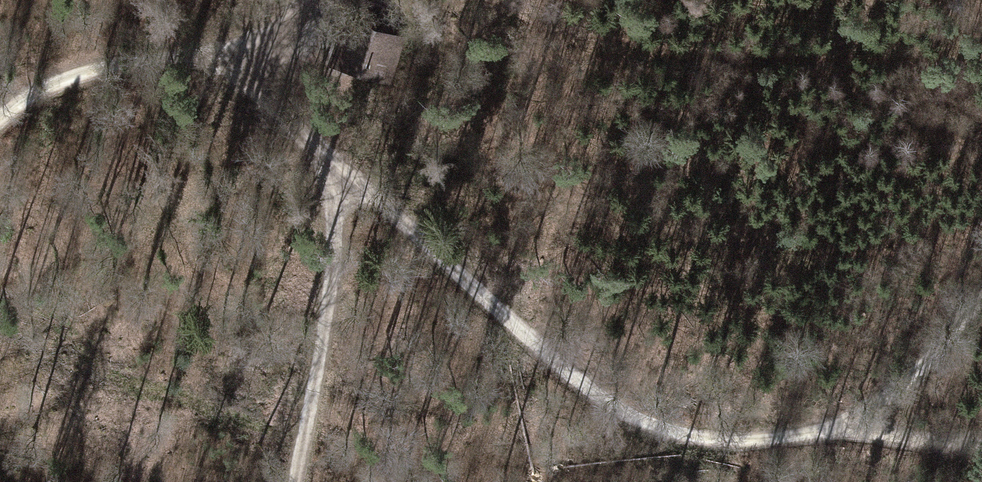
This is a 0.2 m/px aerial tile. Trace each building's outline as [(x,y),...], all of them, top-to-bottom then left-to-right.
[(403,35),(343,11),(314,83),(374,107),(403,35)]
